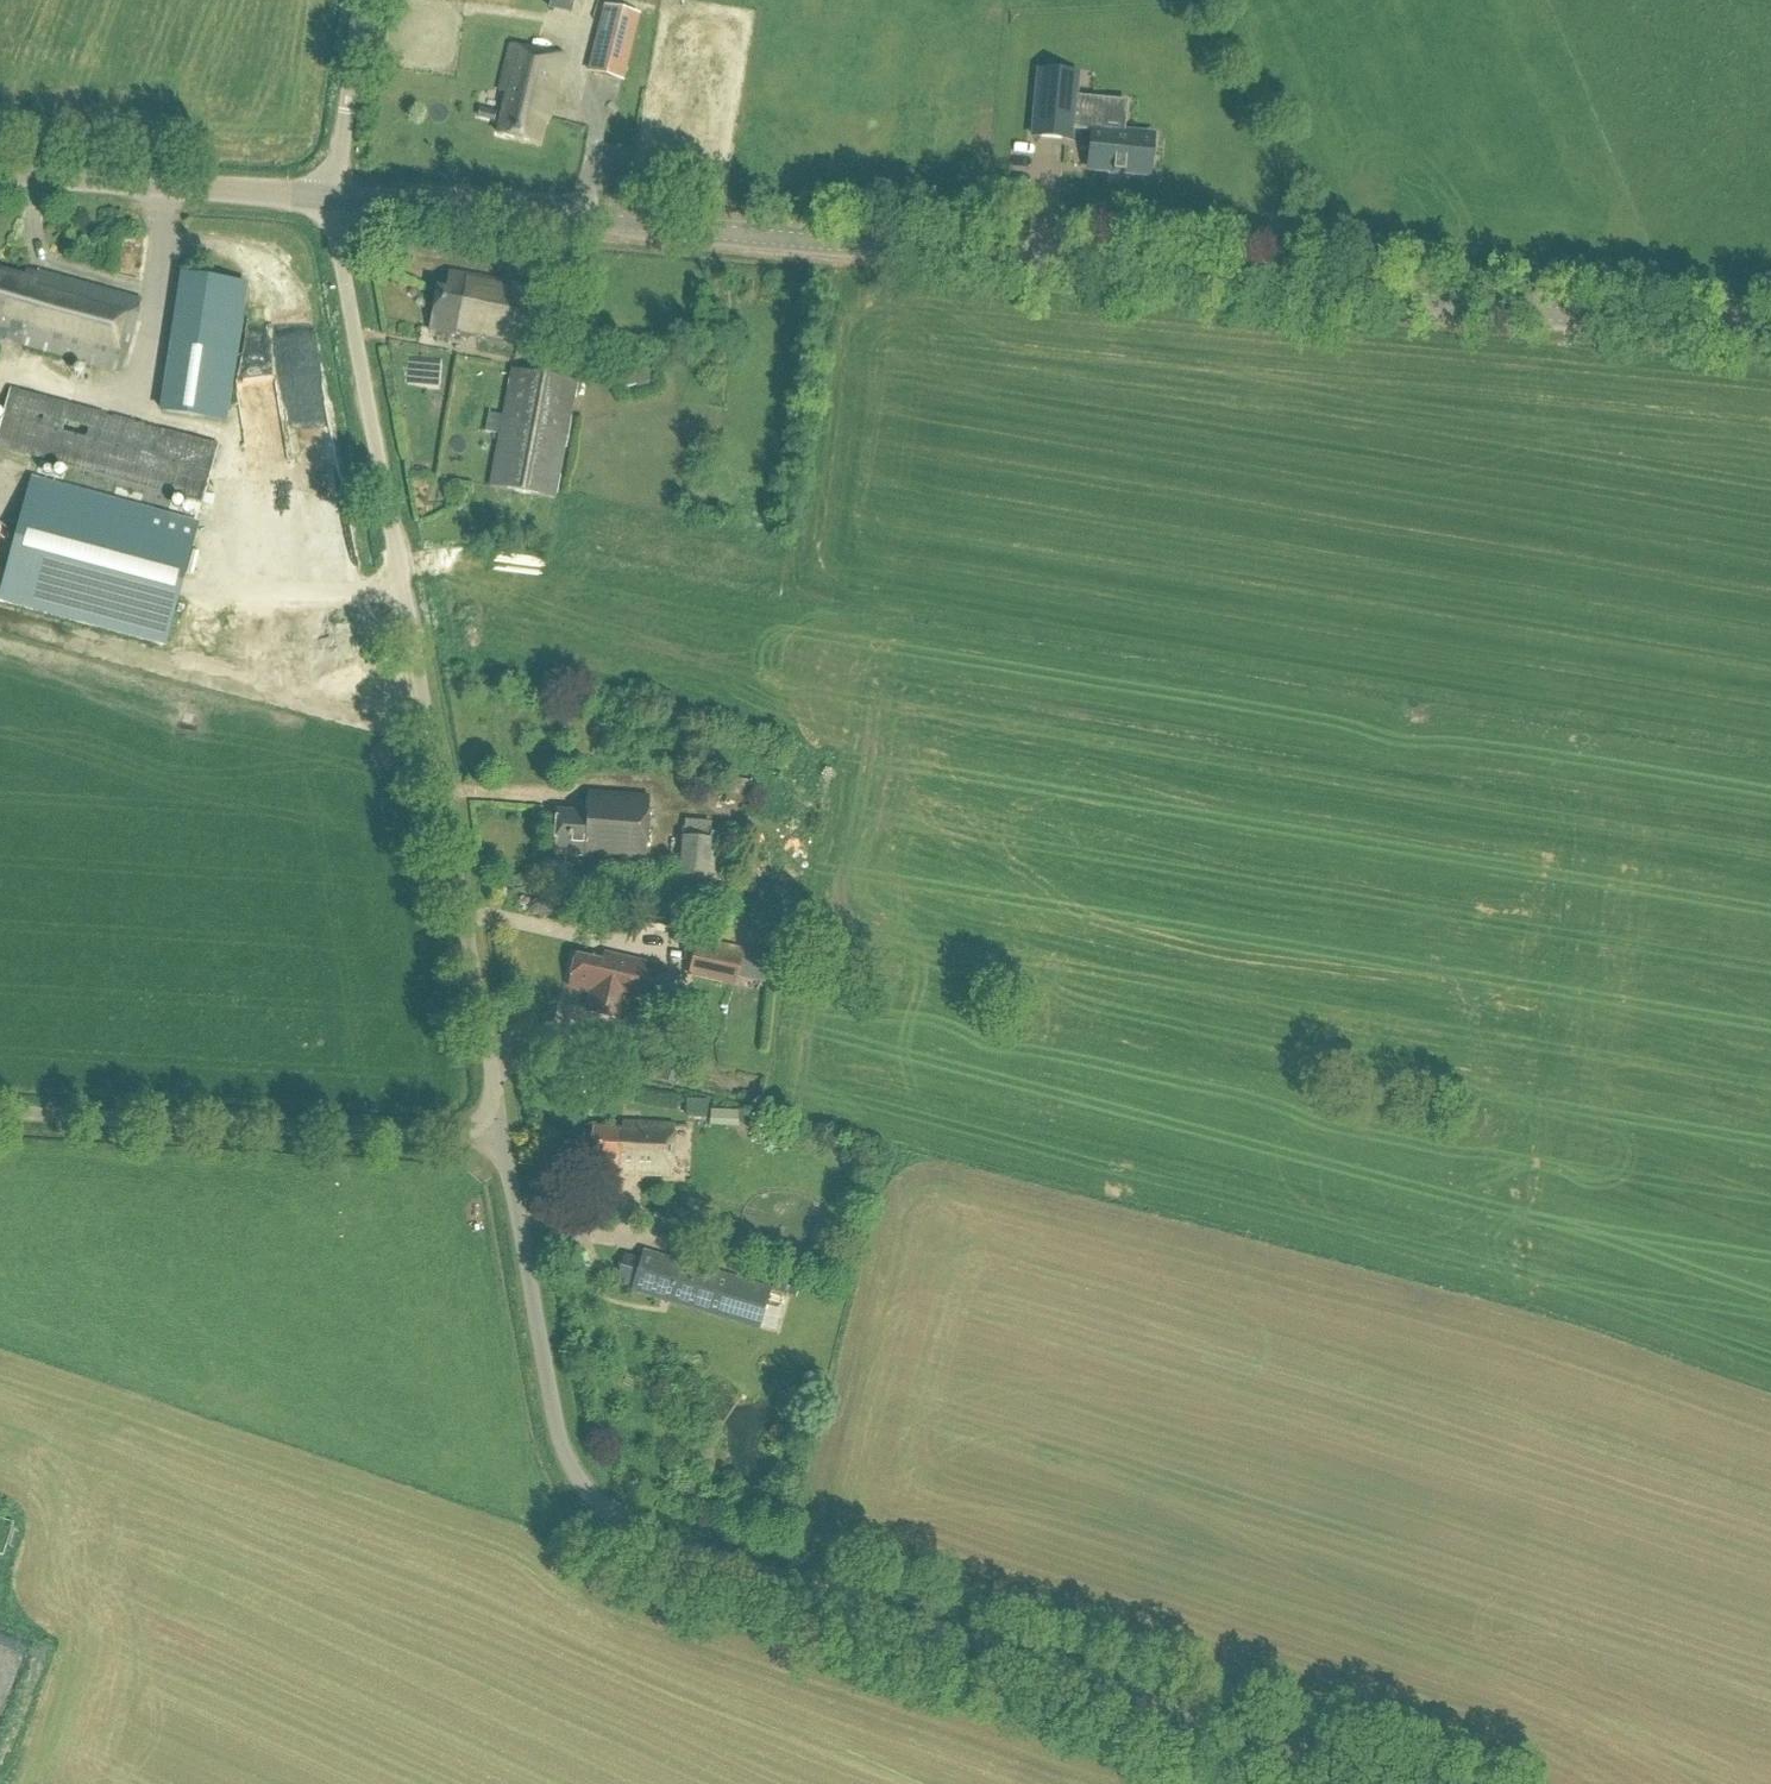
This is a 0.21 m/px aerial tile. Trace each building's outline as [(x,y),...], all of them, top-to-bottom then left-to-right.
[(589,74),(621,82),(637,15),(605,7),(589,74)] [(549,118),(563,59),(510,46),(499,92),(506,93),(496,134),(537,143),(543,116),(549,118)] [(1090,155),(1089,170),(1113,172),(1113,174),(1114,174),(1114,172),(1123,173),(1123,175),(1124,175),(1124,173),(1148,176),(1150,161),(1151,161),(1151,154),(1150,154),(1151,139),(1102,134),(1106,102),(1074,99),(1076,78),(1039,74),(1033,137),(1070,141),(1071,132),(1092,134),(1091,147),(1090,147),(1089,155),(1090,155)] [(873,181),(872,191),(891,193),(892,183),(873,181)] [(107,299),(106,291),(39,273),(32,283),(0,274),(0,340),(119,373),(137,307),(107,299)] [(518,349),(529,288),(447,273),(444,292),(436,290),(428,333),(518,349)] [(225,420),(245,285),(181,275),(160,411),(225,420)] [(271,381),(270,366),(234,368),(235,383),(271,381)] [(555,500),(577,383),(510,370),(488,487),(555,500)] [(650,370),(614,379),(617,391),(635,387),(636,391),(647,388),(646,384),(653,383),(650,370)] [(217,447),(10,390),(0,425),(0,450),(201,505),(217,447)] [(194,524),(31,481),(0,597),(0,600),(162,643),(194,524)] [(318,537),(316,552),(334,554),(336,539),(318,537)] [(642,865),(647,803),(585,798),(584,818),(554,816),(551,858),(642,865)] [(677,878),(725,881),(729,834),(680,830),(677,878)] [(735,988),(740,962),(694,951),(688,977),(735,988)] [(648,1005),(654,976),(604,964),(602,971),(574,964),(567,991),(588,997),(584,1015),(620,1023),(623,1010),(624,1010),(625,1006),(651,1012),(652,1006),(648,1005)] [(658,1069),(655,1082),(676,1087),(680,1074),(658,1069)] [(686,1106),(684,1123),(705,1125),(706,1107),(686,1106)] [(671,1181),(674,1134),(638,1131),(638,1139),(592,1136),(589,1174),(671,1181)] [(562,1264),(579,1261),(576,1243),(559,1246),(562,1264)] [(770,1289),(642,1251),(640,1261),(622,1256),(616,1277),(633,1283),(630,1293),(758,1331),(770,1289)] [(776,1278),(771,1293),(795,1300),(800,1286),(776,1278)] [(691,1445),(689,1454),(701,1457),(704,1448),(691,1445)] [(688,1474),(679,1490),(692,1497),(700,1482),(688,1474)]
